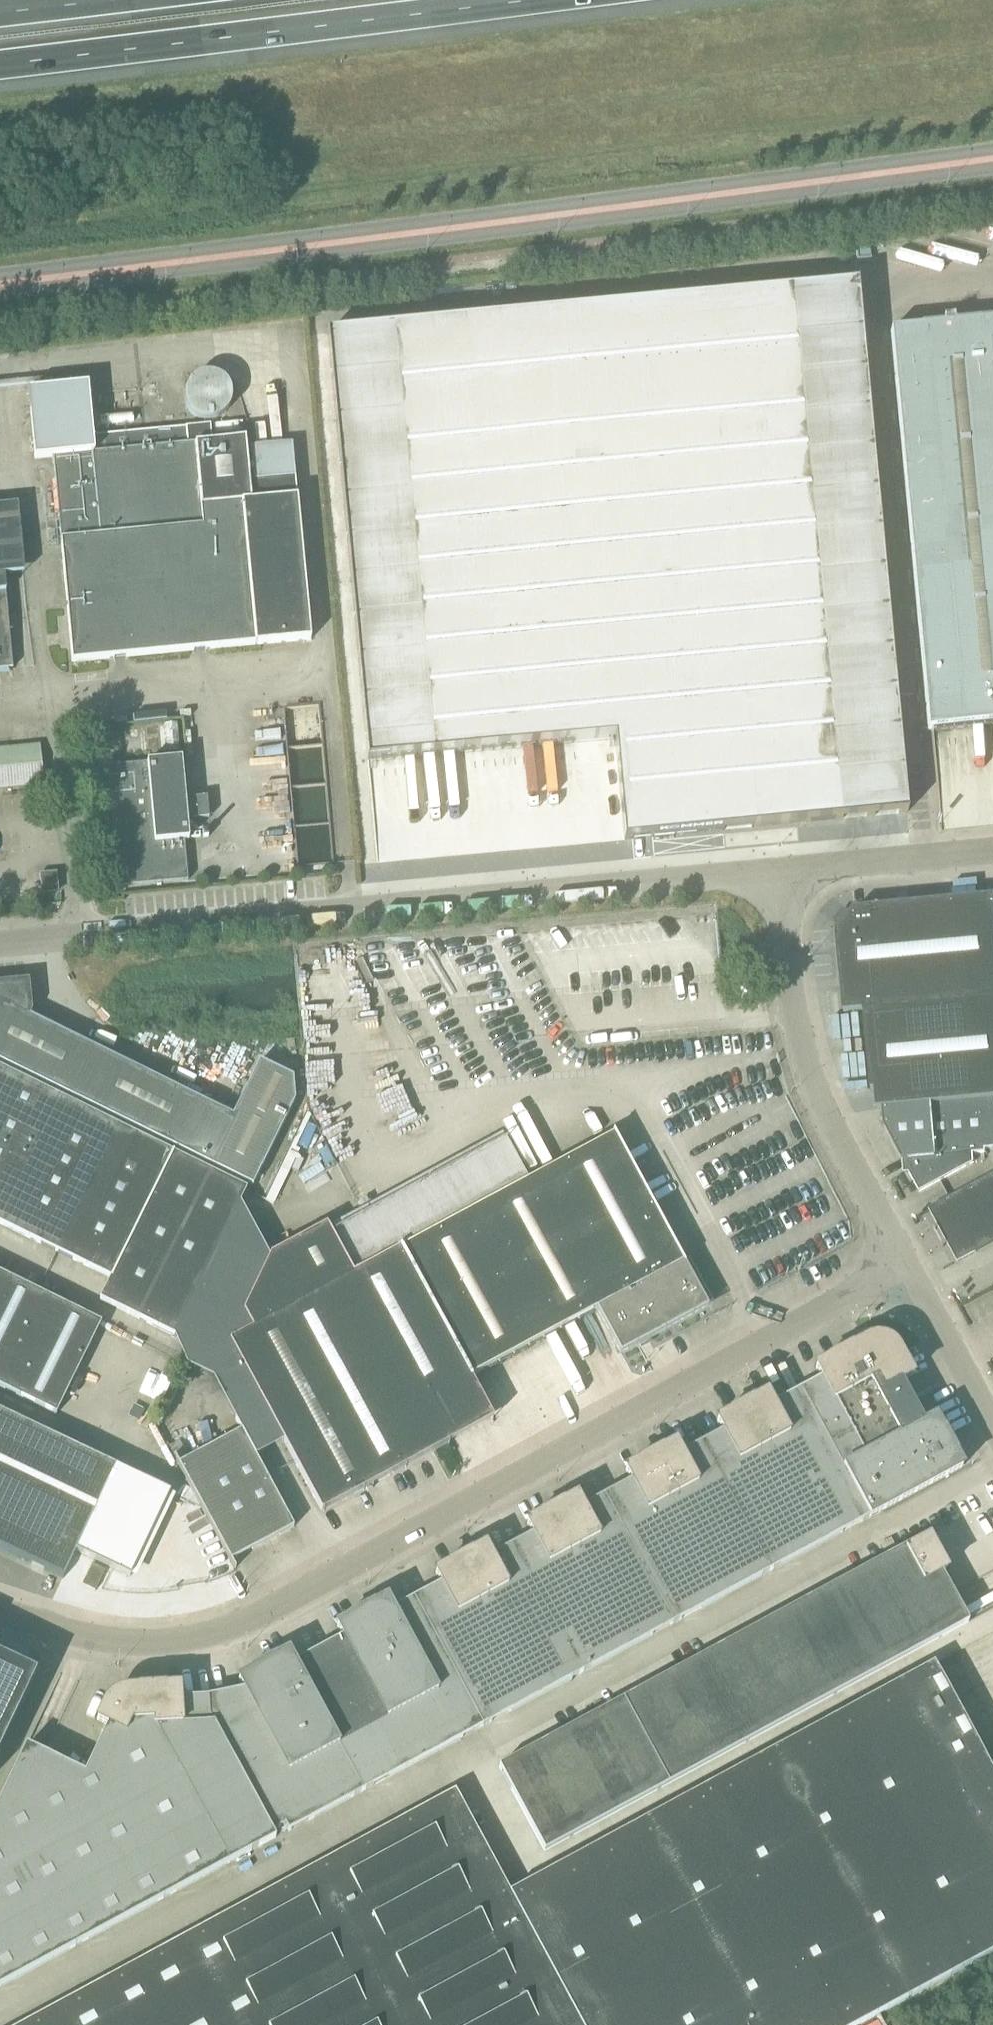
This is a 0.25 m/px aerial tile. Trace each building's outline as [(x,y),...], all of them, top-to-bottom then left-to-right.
[(586,309),(328,333),(368,760),(616,737),(625,839),(635,838),(906,812),(857,283),(586,309)] [(890,330),(928,729),(992,723),(992,320),(890,330)] [(173,753),(171,724),(158,725),(158,714),(121,716),(123,755),(173,753)] [(251,760),(270,758),(267,739),(248,742),(251,760)] [(36,788),(33,747),(0,749),(0,790),(36,788)] [(278,792),(277,772),(259,773),(260,793),(278,792)] [(883,1109),(992,1098),(992,897),(855,910),(851,915),(846,910),(837,922),(842,926),(837,932),(845,1013),(865,1011),(866,1027),(860,1028),(862,1043),(868,1042),(872,1091),(876,1090),(878,1109),(883,1109)] [(253,1186),(295,1101),(293,1077),(260,1061),(233,1116),(27,1014),(29,1011),(26,984),(0,987),(0,1061),(253,1186)] [(112,1278),(101,1300),(175,1336),(247,1190),(0,1068),(0,1223),(112,1278)] [(883,1109),(885,1127),(896,1126),(893,1141),(903,1160),(908,1160),(909,1172),(920,1192),(975,1162),(974,1154),(986,1153),(986,1149),(992,1149),(992,1098),(883,1109)] [(582,1107),(572,1112),(580,1126),(590,1120),(582,1107)] [(253,1329),(230,1341),(323,1512),(451,1443),(428,1401),(470,1378),(471,1380),(598,1312),(621,1354),(639,1344),(641,1349),(651,1343),(649,1339),(708,1307),(695,1283),(614,1133),(613,1133),(614,1135),(402,1249),(401,1248),(400,1248),(400,1249),(354,1274),(328,1225),(271,1255),(244,1312),(253,1329)] [(929,1209),(958,1262),(992,1243),(992,1175),(929,1209)] [(248,1207),(234,1233),(243,1238),(256,1212),(248,1207)] [(57,1415),(102,1323),(0,1273),(0,1387),(57,1415)] [(0,1802),(0,1987),(276,1837),(273,1832),(286,1825),(289,1831),(963,1467),(955,1454),(956,1453),(944,1431),(943,1431),(936,1418),(925,1423),(903,1382),(913,1376),(899,1350),(898,1348),(896,1345),(894,1343),(892,1342),(890,1340),(888,1340),(886,1339),(884,1338),(880,1337),(876,1337),(873,1338),(872,1338),(869,1339),(867,1340),(852,1348),(852,1347),(830,1359),(830,1360),(816,1367),(822,1378),(773,1404),(767,1394),(754,1401),(753,1400),(731,1412),(732,1413),(718,1420),(724,1431),(682,1454),(676,1443),(662,1450),(640,1462),(626,1470),(632,1480),(583,1507),(577,1496),(564,1504),(563,1503),(541,1515),(542,1516),(528,1523),(533,1534),(492,1556),(486,1546),(472,1553),(472,1552),(450,1564),(450,1565),(436,1572),(442,1583),(393,1609),(388,1599),(374,1606),(351,1617),(352,1618),(338,1626),(344,1636),(295,1663),(289,1652),(275,1660),(275,1659),(253,1671),(253,1672),(240,1679),(245,1690),(209,1697),(181,1699),(181,1687),(126,1690),(124,1690),(121,1691),(117,1693),(116,1694),(112,1696),(110,1698),(108,1701),(106,1703),(105,1706),(98,1720),(109,1725),(86,1773),(27,1745),(0,1802)] [(38,1566),(63,1578),(76,1551),(131,1577),(171,1492),(117,1467),(38,1430),(0,1412),(0,1548),(38,1566)] [(180,1464),(176,1456),(175,1457),(236,1569),(232,1561),(295,1527),(242,1430),(180,1464)] [(545,1851),(968,1623),(944,1575),(950,1572),(930,1534),(500,1767),(545,1851)] [(211,1555),(204,1535),(180,1543),(187,1564),(211,1555)] [(93,1564),(83,1584),(96,1590),(105,1570),(93,1564)] [(37,1674),(0,1657),(0,1754),(37,1674)] [(992,1953),(992,1773),(934,1664),(511,1892),(455,1791),(22,2024),(859,2024),(992,1953)]
